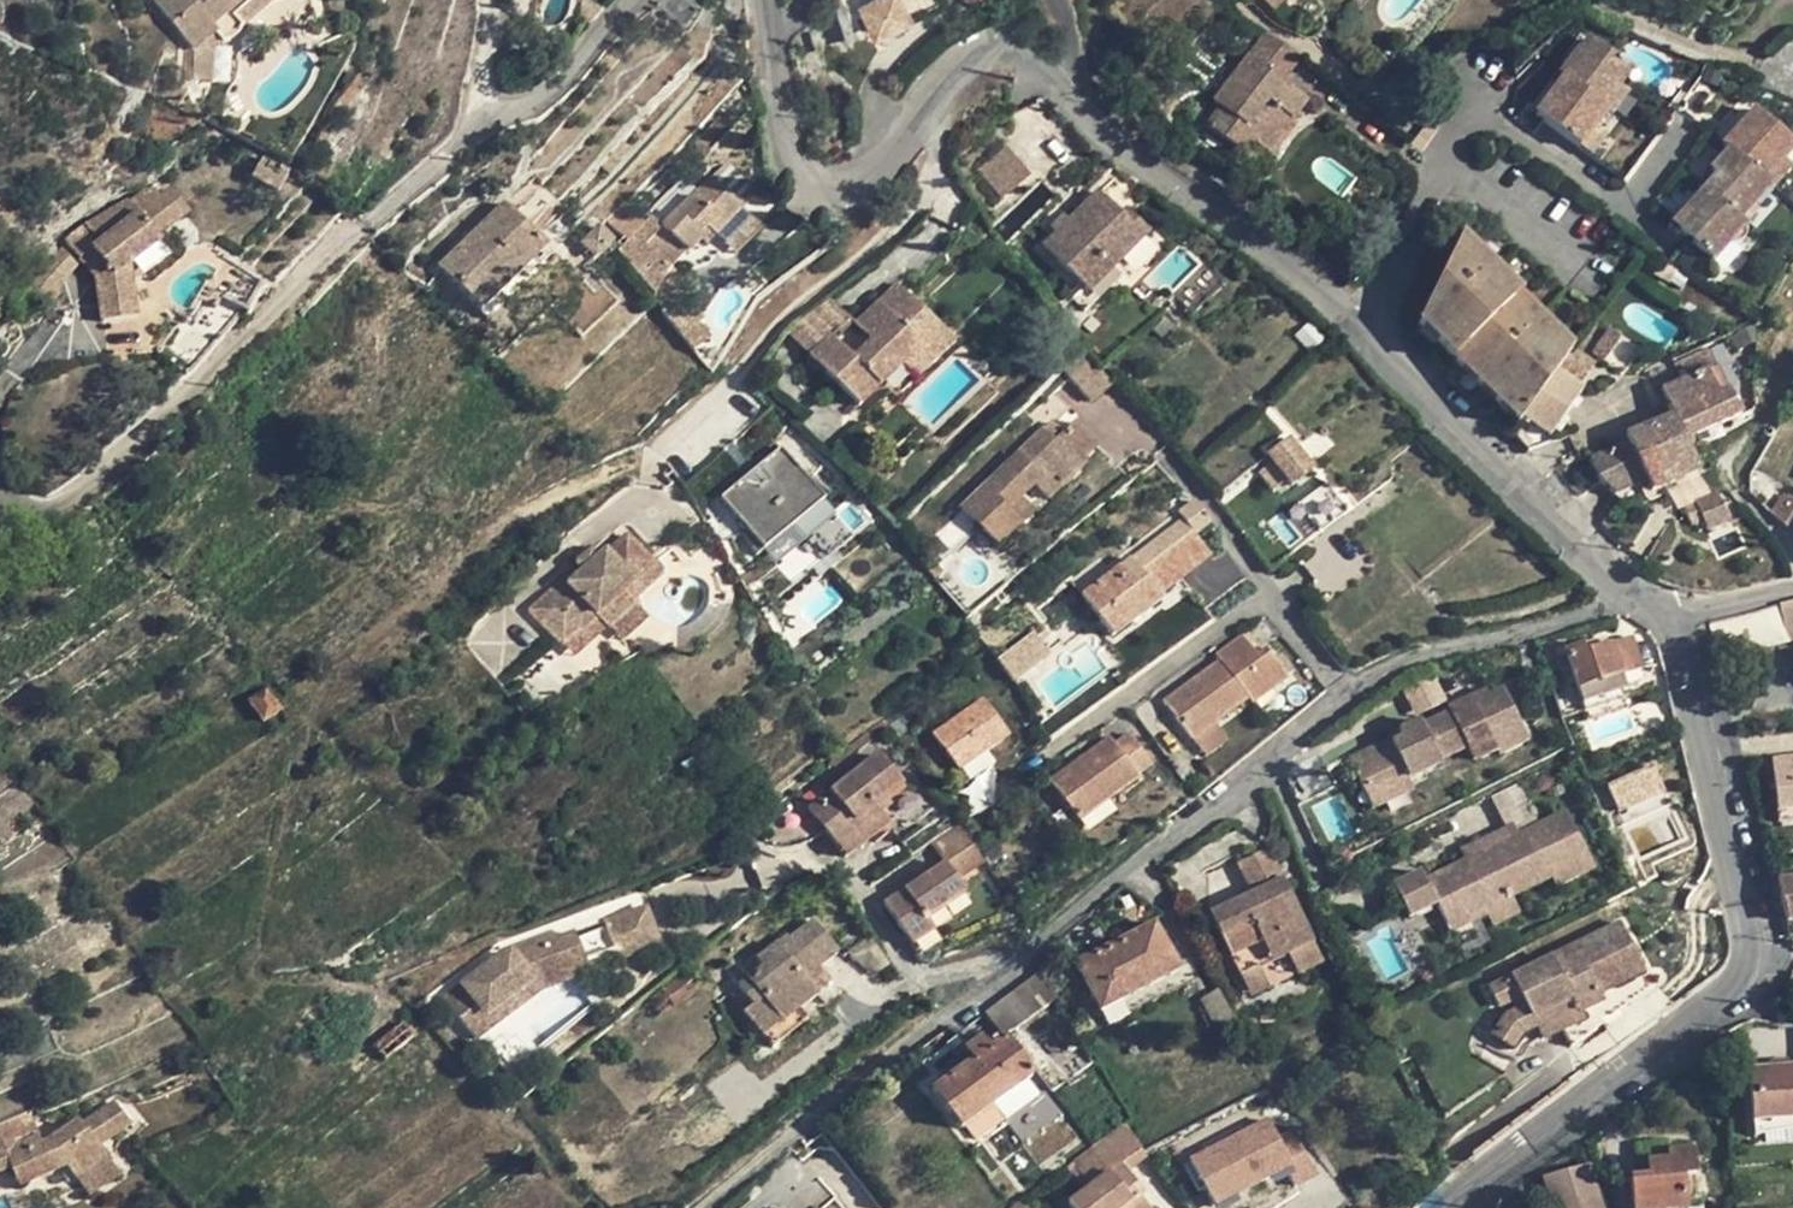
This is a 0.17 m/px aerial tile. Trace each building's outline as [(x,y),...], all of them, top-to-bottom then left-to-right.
[(151,2),(185,44),(192,52),(206,40),(214,34),(222,43),(228,41),(231,41),(235,37),(238,33),(242,28),(241,28),(271,3),(274,21),(314,15),(312,5),(310,6),(309,0),(150,0),(151,2)] [(912,22),(901,0),(877,0),(858,9),(874,41),(912,22)] [(1124,0),(1101,0),(1100,0),(1110,14),(1126,2),(1124,0)] [(1691,18),(1703,26),(1711,14),(1699,6),(1691,18)] [(1250,140),(1258,146),(1270,129),(1283,112),(1292,120),(1308,100),(1283,81),(1300,58),(1266,33),(1214,102),(1221,107),(1207,126),(1241,152),(1250,140)] [(214,34),(206,40),(214,50),(222,43),(214,34)] [(212,82),(214,50),(206,40),(192,52),(185,44),(184,79),(212,82)] [(1575,54),(1560,75),(1564,77),(1605,108),(1618,89),(1631,71),(1589,41),(1575,54)] [(1564,77),(1547,100),(1553,105),(1542,120),(1580,150),(1595,129),(1608,111),(1605,108),(1564,77)] [(1618,89),(1605,108),(1608,111),(1612,114),(1626,96),(1618,89)] [(1547,100),(1535,116),(1542,120),(1553,105),(1547,100)] [(1730,150),(1764,182),(1781,163),(1792,150),(1792,144),(1756,110),(1737,131),(1743,136),(1730,150)] [(1595,129),(1580,150),(1592,158),(1607,138),(1595,129)] [(1737,131),(1724,145),(1730,150),(1743,136),(1737,131)] [(1070,135),(1047,163),(1076,186),(1099,159),(1070,135)] [(627,144),(621,139),(600,163),(606,168),(627,144)] [(1029,179),(1007,150),(979,171),(1001,200),(1029,179)] [(1764,182),(1730,150),(1711,172),(1716,177),(1705,189),(1739,221),(1753,206),(1770,187),(1764,182)] [(288,174),(262,159),(252,178),(278,192),(288,174)] [(1781,163),(1764,182),(1770,187),(1772,188),(1790,169),(1781,163)] [(1711,172),(1699,185),(1705,189),(1716,177),(1711,172)] [(709,178),(693,194),(682,183),(635,231),(619,249),(650,293),(669,268),(687,250),(688,251),(701,237),(702,237),(700,233),(708,226),(716,234),(726,244),(751,219),(709,178)] [(89,220),(68,235),(81,253),(94,244),(110,266),(97,275),(103,320),(135,316),(129,261),(133,259),(161,237),(157,233),(189,209),(171,186),(162,193),(153,182),(131,199),(130,197),(89,220)] [(1692,215),(1678,232),(1712,263),(1744,227),(1739,221),(1705,189),(1686,210),(1692,215)] [(1075,216),(1042,247),(1079,284),(1102,262),(1110,270),(1087,292),(1083,289),(1072,300),(1084,312),(1120,276),(1112,268),(1146,234),(1125,212),(1121,216),(1098,193),(1080,210),(1084,214),(1079,220),(1075,216)] [(512,212),(504,204),(499,210),(506,217),(512,212)] [(1753,206),(1739,221),(1744,227),(1759,211),(1753,206)] [(499,210),(440,266),(481,309),(546,246),(512,212),(506,217),(499,210)] [(1084,214),(1080,210),(1075,216),(1079,220),(1084,214)] [(1692,215),(1686,210),(1670,229),(1675,234),(1678,232),(1692,215)] [(762,230),(751,219),(726,244),(736,254),(762,230)] [(708,226),(700,233),(702,237),(701,237),(707,242),(716,234),(708,226)] [(612,242),(599,227),(582,244),(594,257),(612,242)] [(161,237),(133,259),(144,273),(171,251),(161,237)] [(1572,350),(1460,237),(1418,325),(1517,425),(1572,350)] [(64,240),(40,264),(58,286),(78,260),(64,240)] [(94,244),(81,253),(97,275),(110,266),(94,244)] [(546,246),(481,309),(487,315),(551,253),(546,246)] [(1110,270),(1102,262),(1079,284),(1083,289),(1087,292),(1110,270)] [(58,286),(40,264),(25,277),(44,302),(60,289),(58,286)] [(897,285),(855,324),(870,342),(854,359),(831,334),(811,354),(810,355),(859,406),(869,397),(876,405),(886,395),(879,388),(900,366),(939,329),(897,285)] [(849,317),(828,294),(812,307),(834,331),(849,317)] [(834,331),(812,307),(791,324),(787,329),(811,354),(831,334),(834,331)] [(939,329),(900,366),(915,381),(953,344),(939,329)] [(1641,357),(1612,336),(1599,353),(1629,374),(1641,357)] [(1084,352),(1064,370),(1091,401),(1111,382),(1099,369),(1084,352)] [(990,370),(976,356),(965,366),(979,381),(990,370)] [(900,366),(879,388),(886,395),(893,402),(914,381),(900,366)] [(1673,417),(1684,441),(1740,415),(1728,392),(1724,384),(1716,367),(1654,395),(1662,412),(1669,409),(1673,417)] [(1643,497),(1663,495),(1659,488),(1698,472),(1684,441),(1673,417),(1625,437),(1627,442),(1588,460),(1598,481),(1624,506),(1643,497)] [(1045,429),(961,510),(996,546),(1020,521),(1007,508),(1021,495),(1032,484),(1047,500),(1086,462),(1082,458),(1096,444),(1074,421),(1061,434),(1054,439),(1045,429)] [(1051,423),(1045,429),(1054,439),(1061,434),(1051,423)] [(1287,441),(1260,461),(1254,453),(1244,462),(1249,469),(1264,485),(1274,498),(1291,486),(1311,472),(1287,441)] [(740,520),(738,522),(758,557),(833,497),(802,469),(800,471),(783,450),(723,499),(740,520)] [(1264,485),(1249,469),(1214,497),(1228,513),(1264,485)] [(297,473),(285,482),(296,493),(306,484),(297,473)] [(1717,494),(1697,502),(1705,521),(1703,522),(1706,531),(1729,521),(1717,494)] [(1020,521),(1022,524),(1036,511),(1021,495),(1007,508),(1020,521)] [(1182,518),(1110,574),(1100,561),(1099,560),(1098,560),(1070,581),(1081,596),(1080,596),(1112,638),(1161,599),(1158,595),(1210,555),(1194,534),(1211,522),(1194,501),(1178,513),(1182,518)] [(1697,502),(1683,507),(1690,526),(1703,522),(1705,521),(1697,502)] [(1792,535),(1792,509),(1781,525),(1792,535)] [(606,550),(597,558),(583,570),(570,582),(565,577),(530,609),(562,645),(579,629),(582,632),(599,616),(609,628),(634,605),(631,602),(622,592),(653,564),(627,534),(607,552),(606,550)] [(590,551),(576,563),(583,570),(597,558),(590,551)] [(653,564),(622,592),(631,602),(662,575),(653,564)] [(728,591),(710,588),(709,602),(725,606),(728,591)] [(646,619),(634,605),(609,628),(621,642),(646,619)] [(1709,625),(1718,659),(1790,642),(1787,632),(1779,605),(1710,623),(1709,623),(1709,625)] [(1049,652),(1034,631),(997,659),(1012,681),(1049,652)] [(1247,631),(1242,635),(1257,656),(1262,652),(1247,631)] [(1242,635),(1216,655),(1219,660),(1163,701),(1205,758),(1228,742),(1214,724),(1248,699),(1252,705),(1287,679),(1266,649),(1262,652),(1257,656),(1242,635)] [(1581,646),(1564,652),(1577,690),(1642,669),(1632,638),(1583,654),(1581,646)] [(1447,707),(1450,712),(1466,747),(1473,762),(1497,750),(1492,740),(1521,725),(1503,688),(1489,695),(1474,702),(1471,695),(1447,707)] [(266,689),(249,700),(263,721),(280,711),(266,689)] [(1486,689),(1471,695),(1474,702),(1489,695),(1486,689)] [(1439,690),(1412,703),(1420,720),(1422,725),(1450,712),(1447,707),(1439,690)] [(983,699),(933,734),(958,770),(966,782),(994,763),(985,751),(1008,735),(983,699)] [(1466,747),(1450,712),(1422,725),(1420,720),(1398,731),(1401,739),(1390,744),(1389,741),(1348,760),(1363,792),(1404,773),(1407,780),(1440,764),(1439,760),(1466,747)] [(1521,725),(1492,740),(1497,750),(1500,756),(1528,741),(1521,725)] [(1398,731),(1387,737),(1389,741),(1390,744),(1401,739),(1398,731)] [(1109,736),(1049,780),(1079,822),(1139,778),(1138,776),(1151,766),(1128,733),(1114,743),(1109,736)] [(1772,753),(1778,823),(1792,822),(1792,751),(1772,753)] [(879,754),(809,810),(837,846),(881,812),(876,805),(902,784),(879,754)] [(1618,810),(1666,789),(1654,761),(1606,781),(1618,810)] [(1371,810),(1412,791),(1407,780),(1404,773),(1363,792),(1371,810)] [(1491,796),(1505,826),(1513,823),(1518,834),(1539,823),(1520,782),(1491,796)] [(1465,859),(1425,879),(1420,870),(1392,885),(1409,918),(1436,905),(1451,935),(1471,924),(1468,919),(1483,912),(1485,917),(1491,927),(1519,913),(1511,897),(1550,878),(1589,859),(1565,810),(1539,823),(1518,834),(1465,859)] [(881,812),(837,846),(845,857),(889,822),(881,812)] [(1518,834),(1513,823),(1505,826),(1460,849),(1465,859),(1518,834)] [(943,864),(884,904),(904,932),(925,919),(964,892),(957,882),(984,862),(973,845),(959,825),(931,844),(943,864)] [(1253,894),(1210,915),(1221,938),(1230,956),(1240,977),(1259,967),(1287,954),(1297,974),(1321,963),(1311,943),(1282,881),(1268,849),(1239,863),(1253,894)] [(1589,859),(1550,878),(1555,889),(1595,869),(1589,859)] [(1777,880),(1787,921),(1792,920),(1792,879),(1777,880)] [(646,906),(604,921),(618,959),(659,944),(646,906)] [(1483,912),(1468,919),(1471,924),(1485,917),(1483,912)] [(925,919),(904,932),(911,944),(933,930),(925,919)] [(786,936),(755,960),(762,967),(746,979),(737,986),(752,1005),(754,1007),(763,1001),(780,1023),(781,1023),(799,1009),(817,995),(823,990),(804,966),(811,961),(817,968),(819,967),(839,952),(813,920),(789,940),(786,936)] [(1154,923),(1075,964),(1100,1011),(1179,970),(1154,923)] [(1511,977),(1488,988),(1498,1007),(1509,1001),(1520,996),(1525,1007),(1514,1012),(1505,1016),(1490,1037),(1510,1050),(1521,1033),(1534,1027),(1535,1026),(1530,1018),(1571,998),(1578,1012),(1580,1012),(1602,1001),(1599,993),(1644,971),(1620,923),(1552,956),(1511,977)] [(489,963),(443,997),(475,1038),(520,1005),(512,994),(531,979),(533,981),(585,962),(575,932),(514,954),(513,953),(511,952),(508,951),(505,952),(489,963)] [(823,990),(832,982),(819,967),(817,968),(811,961),(804,966),(823,990)] [(585,962),(533,981),(541,989),(589,972),(585,962)] [(1259,967),(1240,977),(1249,997),(1269,987),(1259,967)] [(1039,972),(984,1013),(1002,1038),(1004,1036),(1057,997),(1039,972)] [(694,990),(684,976),(664,991),(675,1005),(694,990)] [(541,989),(531,979),(512,994),(520,1005),(541,989)] [(744,1010),(752,1005),(737,986),(730,991),(744,1010)] [(1520,996),(1509,1001),(1514,1012),(1525,1007),(1520,996)] [(1571,998),(1530,1018),(1535,1026),(1534,1027),(1541,1041),(1584,1020),(1580,1012),(1578,1012),(1571,998)] [(752,1005),(744,1010),(764,1036),(780,1023),(763,1001),(754,1007),(752,1005)] [(780,1023),(764,1036),(772,1047),(808,1019),(799,1009),(781,1023),(780,1023)] [(413,1038),(402,1024),(373,1048),(386,1061),(413,1038)] [(0,1035),(0,1054),(11,1050),(5,1033),(0,1035)] [(972,1059),(931,1090),(960,1128),(1033,1075),(1004,1036),(1002,1038),(989,1047),(972,1059)] [(989,1047),(980,1036),(964,1048),(972,1059),(989,1047)] [(1750,1072),(1754,1121),(1792,1118),(1792,1068),(1750,1072)] [(82,1124),(78,1118),(48,1139),(41,1141),(38,1135),(22,1141),(2,1147),(11,1167),(19,1186),(28,1207),(35,1207),(82,1189),(78,1184),(109,1161),(98,1146),(130,1124),(114,1101),(82,1124)] [(2,1147),(22,1141),(38,1135),(32,1116),(29,1110),(10,1118),(0,1122),(0,1147),(2,1147)] [(1188,1155),(1213,1205),(1287,1168),(1294,1183),(1310,1175),(1278,1110),(1188,1155)] [(1754,1121),(1755,1136),(1792,1129),(1792,1118),(1754,1121)] [(1067,1205),(1070,1207),(1148,1207),(1131,1186),(1125,1179),(1130,1176),(1126,1171),(1146,1156),(1125,1121),(1071,1162),(1090,1187),(1085,1190),(1067,1205)] [(1649,1178),(1648,1162),(1670,1161),(1669,1153),(1667,1141),(1639,1144),(1641,1179),(1649,1178)] [(0,1147),(0,1171),(11,1167),(2,1147),(0,1147)] [(1669,1153),(1670,1161),(1648,1162),(1649,1178),(1641,1179),(1631,1179),(1634,1207),(1686,1207),(1682,1175),(1696,1174),(1694,1151),(1669,1153)] [(109,1161),(78,1184),(82,1189),(87,1197),(119,1175),(109,1161)] [(1071,1162),(1066,1166),(1085,1190),(1090,1187),(1071,1162)] [(1545,1176),(1554,1207),(1601,1207),(1589,1164),(1545,1176)] [(1136,1183),(1130,1176),(1125,1179),(1131,1186),(1136,1183)]
